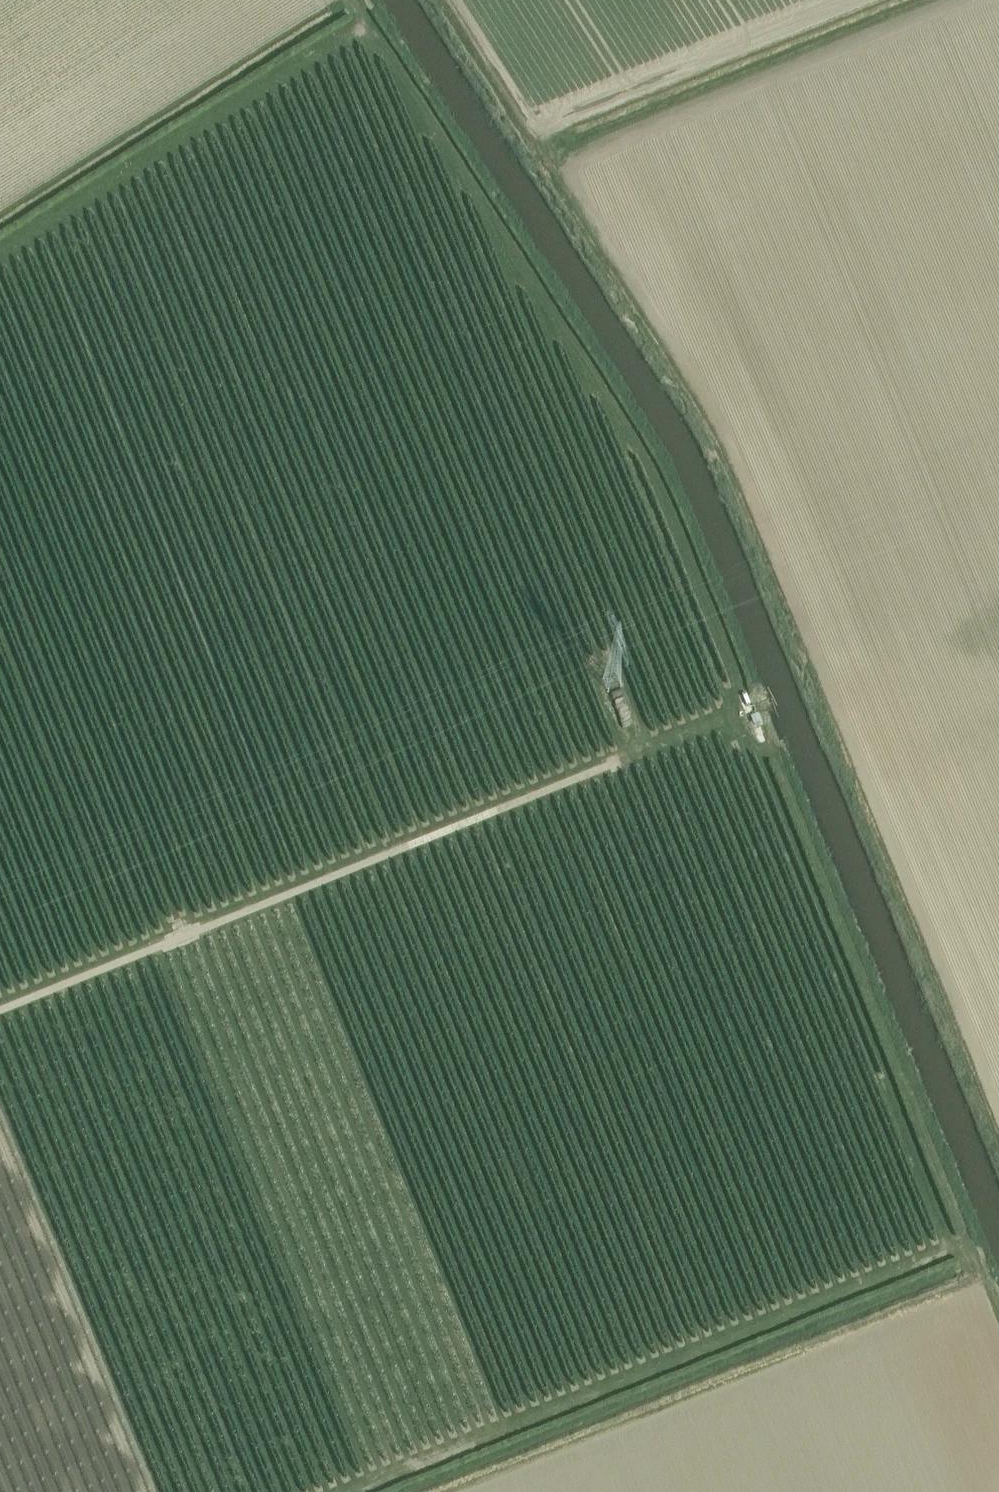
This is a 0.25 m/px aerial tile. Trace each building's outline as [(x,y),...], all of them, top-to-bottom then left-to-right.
[(624,704),(615,708),(623,731),(632,728),(624,704)]
